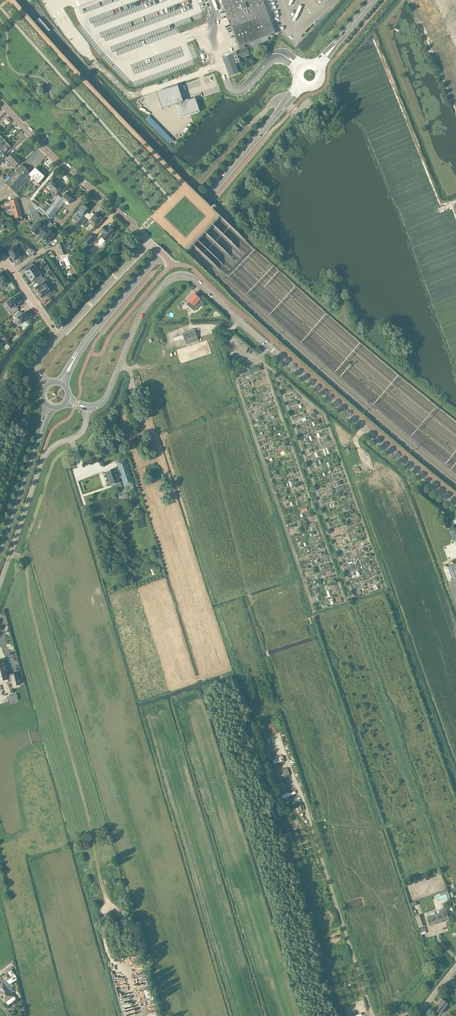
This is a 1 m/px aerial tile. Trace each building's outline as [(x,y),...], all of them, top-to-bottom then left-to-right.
[(268,14),(266,10),(268,9),(267,6),(265,7),(263,0),(221,0),(231,28),(268,14)] [(253,52),(262,49),(261,48),(263,47),(262,44),(264,43),(264,42),(268,40),(268,38),(272,36),(271,35),(275,33),(268,14),(231,28),(238,47),(239,46),(241,50),(246,48),(244,45),(246,44),(249,43),(253,52)] [(48,33),(50,30),(39,18),(37,20),(48,33)] [(237,51),(232,53),(236,63),(240,62),(239,59),(249,55),(249,54),(252,53),(250,47),(248,47),(246,44),(244,45),(246,48),(241,50),(240,51),(238,52),(237,51)] [(232,54),(222,58),(229,77),(239,73),(232,54)] [(183,102),(177,85),(156,92),(162,109),(176,105),(180,118),(200,112),(195,98),(183,102)] [(0,148),(0,153),(1,152),(2,154),(10,147),(6,143),(0,148)] [(11,162),(17,157),(12,153),(7,158),(11,162)] [(17,157),(11,162),(15,167),(21,162),(17,157)] [(29,175),(30,173),(22,165),(14,173),(13,172),(9,176),(10,177),(5,183),(16,194),(17,192),(25,184),(22,182),(26,178),(29,175)] [(33,179),(40,172),(35,169),(34,169),(30,173),(29,175),(33,179)] [(40,172),(33,179),(38,184),(44,177),(44,176),(40,172)] [(50,192),(56,184),(51,180),(50,182),(48,181),(43,188),(48,192),(48,191),(50,192)] [(56,184),(50,192),(55,196),(57,194),(61,189),(56,184)] [(68,194),(65,193),(61,198),(69,204),(74,198),(73,198),(73,197),(72,196),(71,196),(68,194)] [(4,204),(2,205),(3,209),(6,208),(6,210),(8,209),(10,215),(14,214),(15,218),(22,216),(17,199),(10,201),(10,202),(4,204)] [(33,200),(30,203),(37,209),(38,207),(39,206),(33,200)] [(37,210),(41,214),(42,215),(50,206),(43,201),(39,206),(38,207),(36,210),(37,210)] [(52,204),(44,214),(50,219),(58,209),(52,204)] [(83,204),(77,211),(75,214),(80,219),(83,216),(89,208),(83,204)] [(33,220),(39,218),(37,210),(36,210),(34,208),(30,209),(31,214),(33,220)] [(82,225),(84,227),(88,222),(93,227),(101,218),(95,213),(89,220),(87,219),(82,225)] [(87,219),(84,216),(79,222),(77,224),(76,223),(74,226),(77,228),(81,224),(82,225),(87,219)] [(43,226),(37,222),(31,230),(32,231),(31,232),(35,235),(36,234),(37,235),(39,232),(41,234),(46,227),(44,225),(43,226)] [(53,224),(50,223),(41,234),(44,236),(43,238),(48,242),(49,241),(50,242),(53,238),(52,238),(54,234),(49,230),(53,224)] [(108,228),(105,226),(100,231),(103,234),(100,236),(101,238),(101,239),(103,242),(104,242),(105,241),(106,242),(109,239),(110,240),(114,236),(113,235),(115,232),(116,233),(116,232),(109,226),(109,227),(108,228)] [(94,239),(90,235),(89,235),(90,235),(84,240),(84,241),(89,245),(94,239)] [(60,256),(67,253),(63,243),(56,245),(60,256)] [(17,259),(19,261),(25,257),(23,254),(20,256),(14,247),(7,251),(10,254),(12,258),(14,261),(17,259)] [(27,278),(37,271),(32,262),(25,267),(27,269),(24,271),(25,273),(24,274),(27,278)] [(43,278),(37,271),(27,278),(29,281),(30,280),(32,282),(34,280),(36,283),(39,281),(43,278)] [(0,284),(0,288),(2,291),(6,287),(5,285),(8,283),(8,282),(9,281),(6,277),(5,278),(1,272),(0,273),(0,283),(0,284)] [(38,293),(50,285),(45,277),(43,278),(39,281),(41,284),(35,288),(35,289),(35,290),(37,293),(37,292),(38,293)] [(50,285),(38,293),(39,294),(38,295),(40,298),(41,297),(42,298),(48,294),(50,297),(55,293),(50,285)] [(191,298),(186,304),(194,311),(202,302),(199,299),(194,294),(191,298)] [(21,302),(16,295),(11,299),(10,299),(7,301),(7,302),(6,302),(11,308),(8,310),(11,314),(18,309),(16,307),(18,306),(17,304),(21,302)] [(31,316),(30,315),(31,314),(29,312),(28,312),(27,311),(22,314),(20,311),(14,316),(16,319),(18,318),(22,323),(25,321),(26,321),(29,319),(29,318),(31,316)] [(185,341),(197,337),(194,329),(182,333),(185,341)] [(251,374),(260,370),(259,365),(249,369),(251,374)] [(114,469),(106,472),(110,485),(119,483),(117,478),(122,476),(124,483),(131,480),(124,459),(117,462),(119,469),(115,471),(114,469)] [(444,568),(448,580),(449,581),(449,582),(455,601),(455,563),(444,568)] [(0,661),(0,677),(3,676),(4,680),(7,679),(8,682),(12,681),(13,686),(20,684),(19,682),(21,682),(20,679),(19,679),(17,673),(10,675),(11,676),(7,677),(6,671),(7,670),(5,666),(4,666),(3,660),(0,661)] [(430,926),(449,919),(446,910),(427,917),(430,926)] [(419,928),(424,926),(420,915),(415,916),(419,928)] [(6,980),(15,974),(11,970),(3,976),(6,980)] [(12,996),(10,993),(10,992),(8,990),(6,987),(7,987),(3,982),(0,985),(0,996),(4,1002),(12,996)] [(434,1009),(441,1014),(449,1003),(442,998),(434,1009)]
